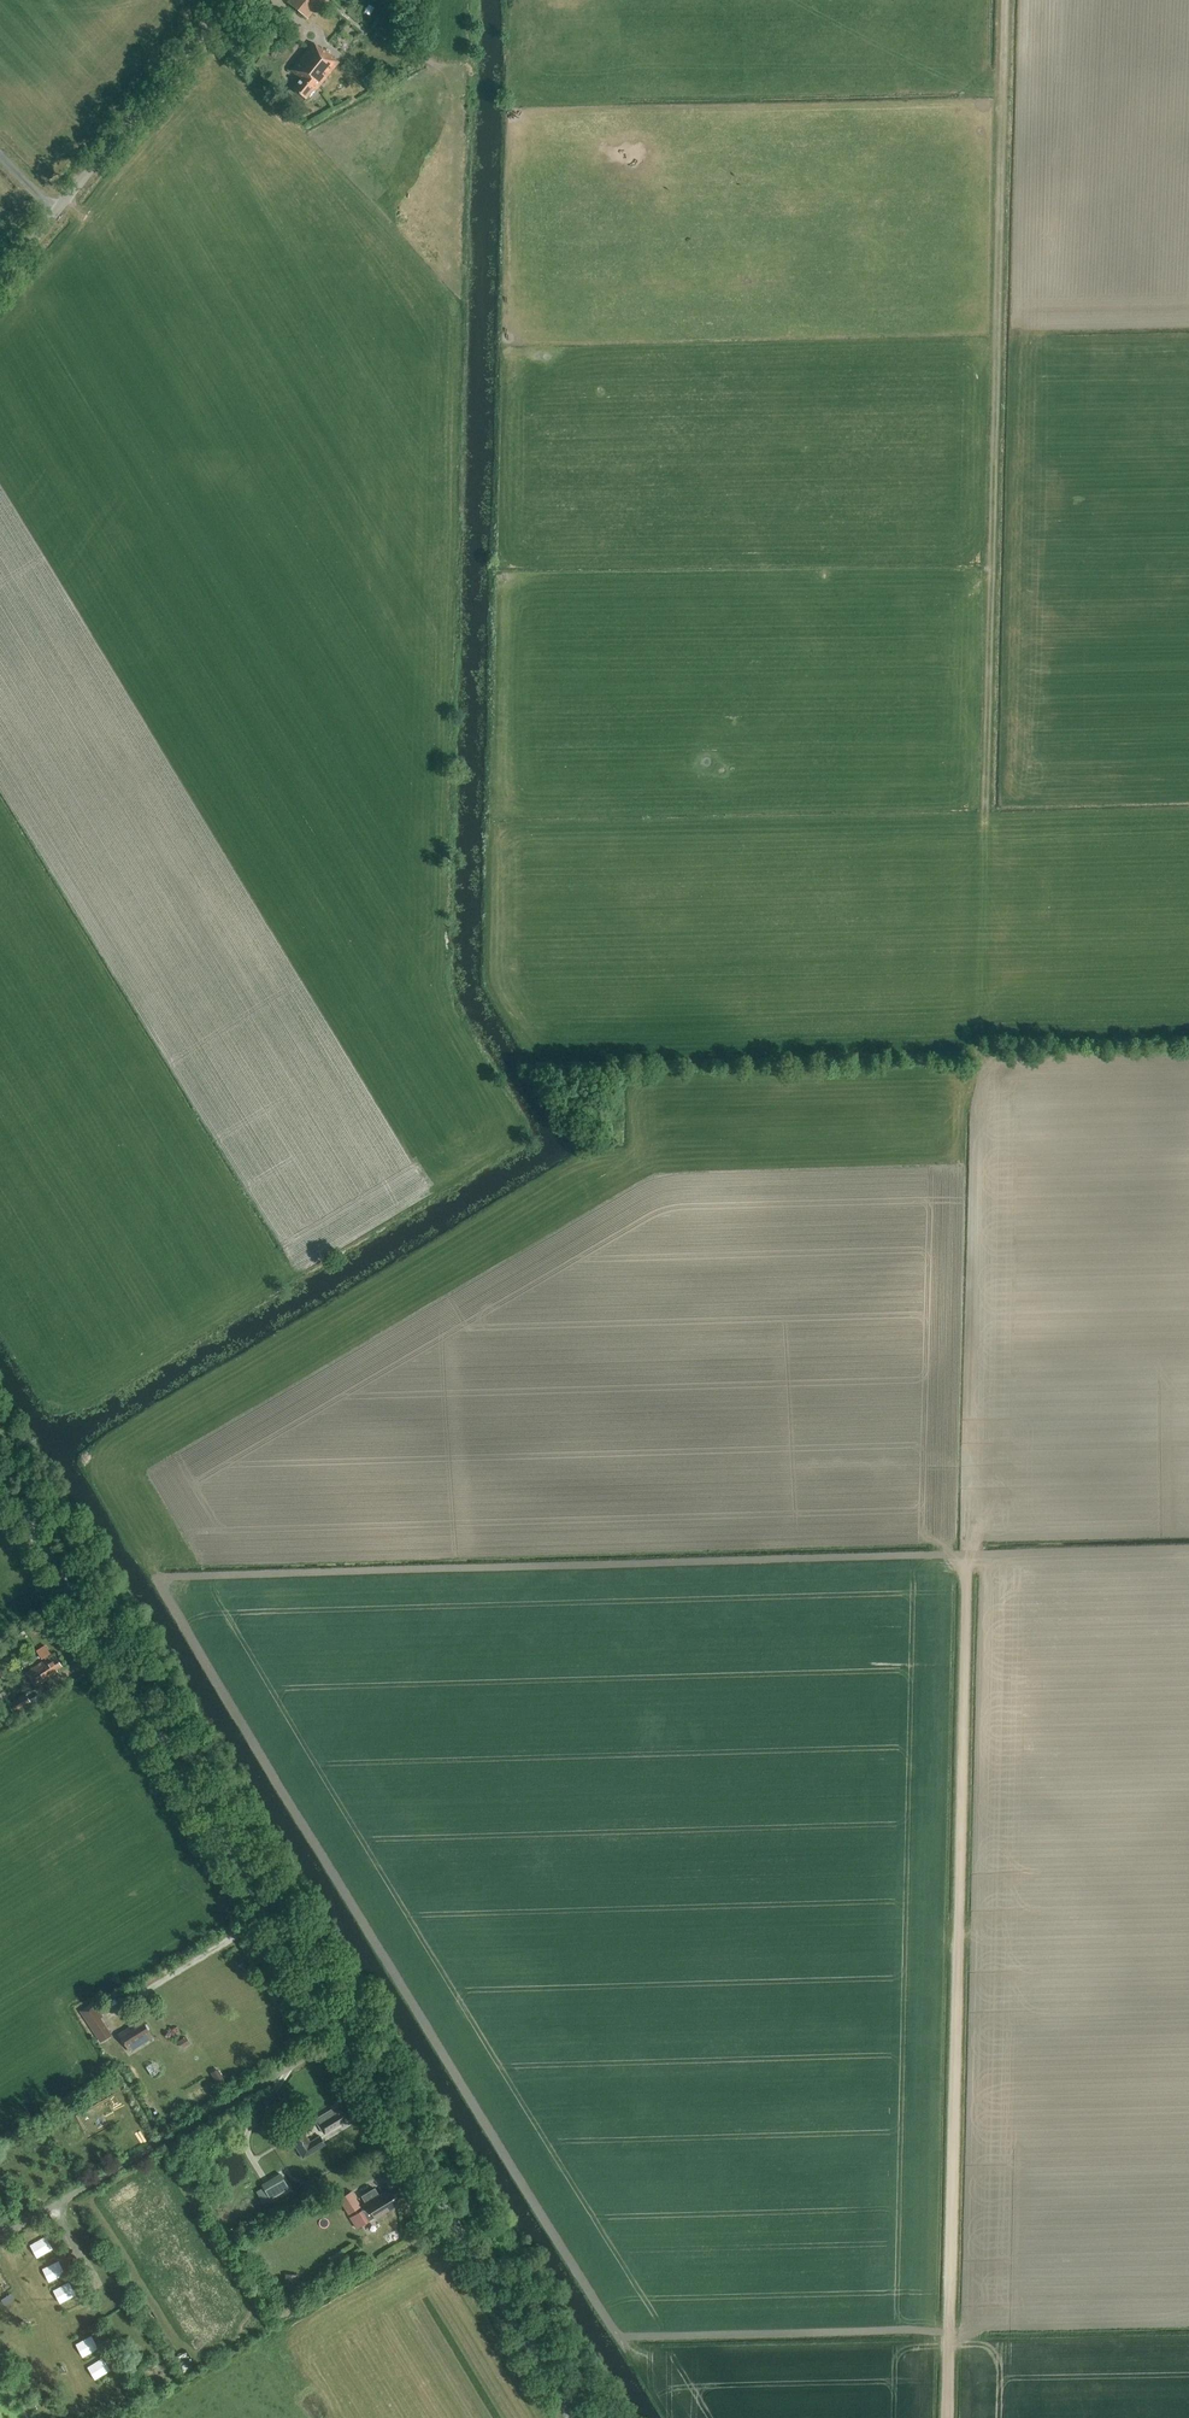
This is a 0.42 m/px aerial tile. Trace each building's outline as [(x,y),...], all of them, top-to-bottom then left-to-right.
[(288,2),(307,18),(322,0),(290,0),(288,2)] [(317,91),(340,62),(322,48),(321,49),(313,42),(291,70),(301,78),(294,88),(307,100),(315,90),(317,91)] [(362,77),(367,88),(377,84),(372,73),(362,77)] [(56,1670),(62,1666),(56,1657),(53,1659),(52,1656),(49,1658),(48,1655),(50,1654),(46,1646),(37,1651),(42,1659),(44,1657),(46,1660),(26,1672),(36,1687),(58,1673),(56,1670)] [(14,1713),(31,1702),(25,1693),(8,1704),(14,1713)] [(91,2004),(80,2011),(100,2041),(111,2034),(100,2017),(102,2016),(96,2007),(94,2008),(91,2004)] [(130,2052),(153,2037),(148,2030),(149,2028),(147,2024),(144,2023),(140,2017),(132,2022),(133,2025),(123,2031),(124,2032),(120,2035),(130,2052)] [(186,2036),(177,2042),(181,2048),(190,2043),(186,2036)] [(224,2080),(217,2068),(210,2073),(217,2084),(224,2080)] [(324,2134),(345,2120),(337,2106),(316,2120),(324,2134)] [(320,2136),(308,2143),(303,2135),(292,2142),(303,2159),(325,2144),(320,2136)] [(284,2174),(262,2187),(270,2200),(292,2186),(284,2174)] [(396,2205),(387,2191),(378,2197),(373,2190),(360,2198),(368,2210),(362,2213),(361,2212),(350,2218),(356,2229),(368,2222),(373,2218),(373,2219),(396,2205)] [(348,2214),(361,2206),(352,2191),(339,2199),(348,2214)] [(10,2247),(2,2252),(10,2264),(17,2259),(10,2247)] [(327,2258),(333,2270),(347,2262),(341,2250),(327,2258)] [(298,2291),(299,2275),(285,2274),(284,2290),(298,2291)]
